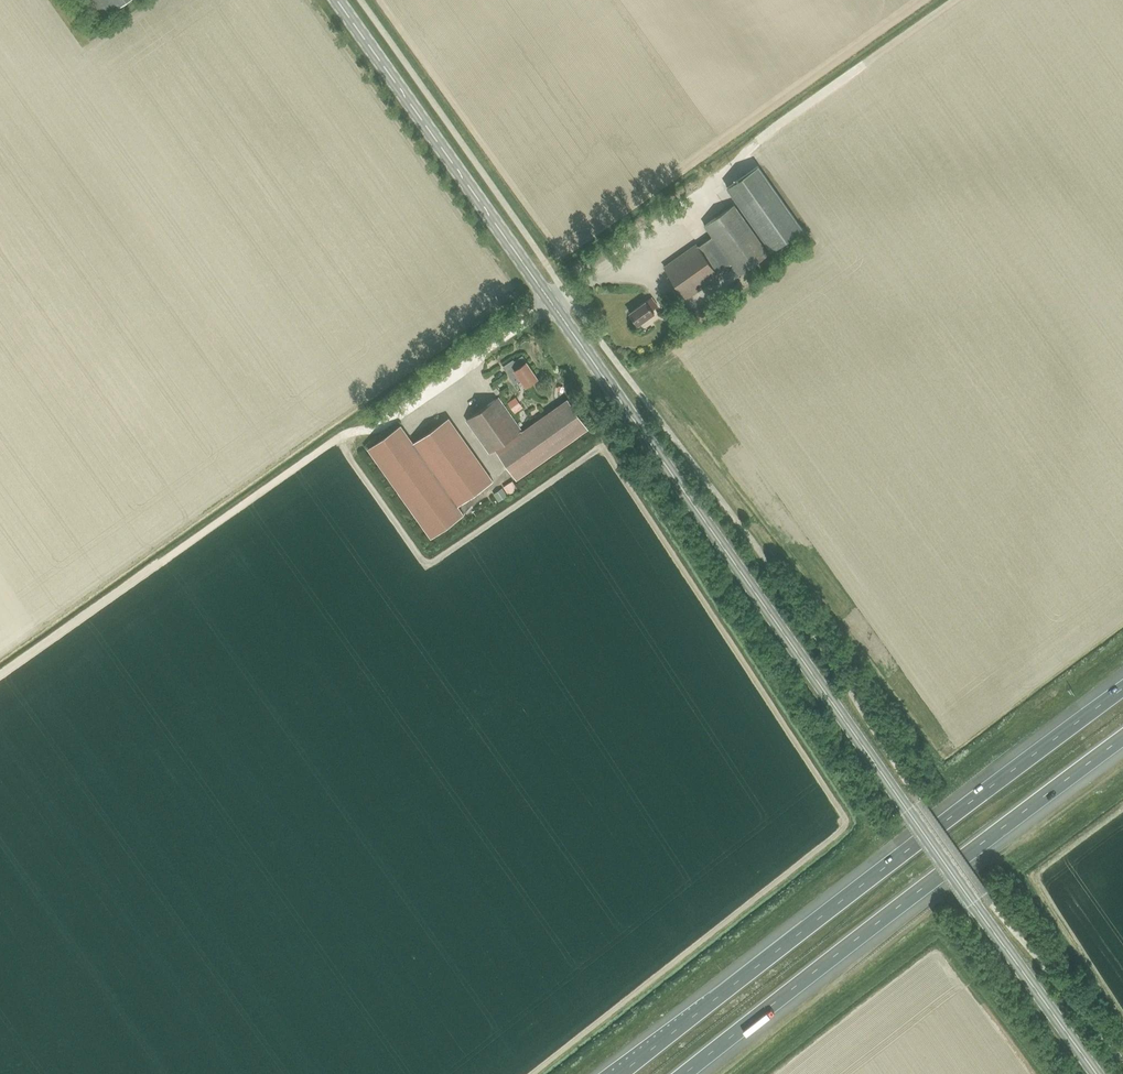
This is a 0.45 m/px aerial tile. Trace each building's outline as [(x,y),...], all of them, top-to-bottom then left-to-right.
[(125,0),(81,0),(96,21),(125,0)] [(758,166),(727,188),(772,251),(802,230),(758,166)] [(686,299),(719,276),(716,273),(731,263),(739,274),(768,254),(734,205),(704,226),(712,237),(698,247),(696,244),(664,267),(686,299)] [(652,310),(658,306),(651,297),(646,301),(629,313),(638,325),(654,313),(652,310)] [(526,386),(538,378),(522,356),(504,368),(515,383),(521,379),(526,386)] [(521,430),(498,398),(466,420),(489,452),(494,449),(516,479),(588,428),(568,399),(522,431),(521,430)] [(463,515),(457,506),(493,480),(448,418),(412,443),(399,425),(367,448),(431,538),(463,515)]
